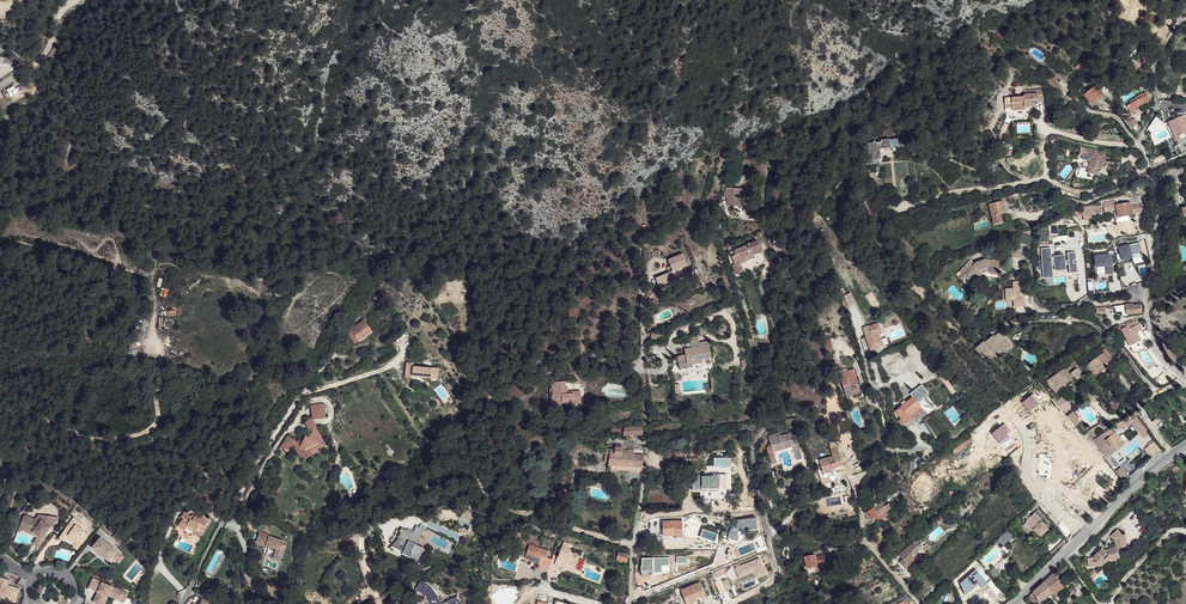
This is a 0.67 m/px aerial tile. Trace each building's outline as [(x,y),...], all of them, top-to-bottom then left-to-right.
[(1002,30),(997,35),(1000,38),(1005,33),(1002,30)] [(1126,67),(1133,73),(1143,61),(1139,58),(1136,61),(1133,59),(1126,67)] [(19,84),(9,90),(13,95),(23,89),(19,84)] [(1082,91),(1092,103),(1103,95),(1109,90),(1105,86),(1100,90),(1096,85),(1089,90),(1086,88),(1082,91)] [(1023,96),(1007,98),(1007,108),(1012,107),(1013,110),(1025,109),(1025,106),(1033,106),(1032,99),(1042,98),(1042,89),(1026,90),(1026,93),(1025,94),(1024,95),(1023,96)] [(1127,105),(1130,111),(1150,100),(1146,93),(1148,93),(1147,91),(1136,97),(1137,97),(1129,101),(1130,104),(1127,105)] [(1103,95),(1092,103),(1093,106),(1105,97),(1103,95)] [(1185,114),(1172,119),(1180,139),(1185,136),(1185,117),(1185,114)] [(1125,118),(1129,123),(1132,127),(1137,124),(1134,119),(1132,121),(1128,116),(1125,118)] [(1172,119),(1168,121),(1176,141),(1180,139),(1172,119)] [(1133,129),(1138,135),(1139,134),(1142,129),(1138,125),(1133,129)] [(868,143),(869,153),(866,154),(867,164),(874,164),(873,160),(878,159),(877,149),(880,149),(901,147),(900,140),(899,140),(899,138),(890,139),(887,138),(885,139),(878,140),(879,142),(876,142),(875,141),(874,141),(873,142),(872,143),(868,143)] [(1098,151),(1081,148),(1079,154),(1083,155),(1082,159),(1090,161),(1091,161),(1090,166),(1089,166),(1087,172),(1097,174),(1098,168),(1102,169),(1103,162),(1101,162),(1101,160),(1104,161),(1106,154),(1097,153),(1098,151)] [(742,189),(728,187),(727,198),(726,205),(740,207),(742,189)] [(989,204),(995,224),(1002,222),(1000,213),(1005,212),(1002,200),(989,204)] [(1116,204),(1118,218),(1133,214),(1131,205),(1130,202),(1116,204)] [(1141,203),(1131,205),(1132,214),(1143,212),(1141,203)] [(1083,211),(1083,216),(1095,214),(1094,209),(1094,207),(1082,209),(1083,211)] [(734,250),(736,254),(732,256),(735,263),(740,261),(740,263),(755,256),(759,265),(767,261),(757,240),(734,250)] [(668,260),(671,266),(673,270),(669,272),(656,278),(659,287),(677,279),(676,277),(685,274),(682,267),(687,265),(683,254),(668,260)] [(992,259),(992,260),(985,259),(976,262),(975,263),(973,264),(969,261),(959,271),(962,274),(964,276),(965,277),(969,281),(974,276),(976,278),(982,272),(986,271),(991,272),(991,273),(999,274),(1000,260),(992,259)] [(735,263),(733,264),(737,273),(744,270),(740,263),(740,261),(735,263)] [(850,292),(843,295),(848,306),(856,303),(850,292)] [(391,307),(381,293),(374,298),(378,304),(379,303),(384,311),(391,307)] [(1132,303),(1113,306),(1114,308),(1115,307),(1116,312),(1122,311),(1122,315),(1124,316),(1127,316),(1127,314),(1142,312),(1141,304),(1132,305),(1132,303)] [(364,320),(350,329),(358,341),(371,332),(364,320)] [(1122,331),(1129,346),(1141,340),(1138,334),(1137,331),(1142,329),(1139,323),(1137,320),(1127,325),(1128,328),(1126,329),(1125,327),(1123,328),(1124,330),(1122,331)] [(862,327),(870,350),(883,346),(879,334),(882,333),(881,329),(883,328),(881,322),(869,326),(868,325),(862,327)] [(350,329),(347,332),(354,343),(358,341),(350,329)] [(975,348),(983,358),(988,354),(991,358),(1002,349),(1004,352),(1009,348),(1007,346),(1010,344),(1000,331),(994,336),(996,339),(994,341),(991,337),(985,342),(984,341),(975,348)] [(823,340),(826,351),(833,349),(830,338),(823,340)] [(685,349),(687,359),(692,358),(693,365),(697,364),(697,366),(698,367),(700,367),(701,367),(702,367),(703,366),(703,365),(703,363),(702,359),(711,357),(709,341),(699,343),(700,347),(700,350),(694,351),(692,348),(685,349)] [(1089,362),(1094,369),(1091,371),(1094,376),(1102,370),(1100,367),(1104,364),(1112,358),(1105,348),(1095,355),(1097,357),(1089,362)] [(687,362),(685,362),(686,368),(697,366),(697,364),(693,365),(692,358),(687,359),(687,362)] [(413,362),(407,362),(405,377),(412,378),(412,376),(430,377),(430,378),(437,379),(438,368),(432,367),(431,368),(413,366),(413,362)] [(1046,381),(1054,392),(1073,378),(1066,367),(1046,381)] [(854,395),(852,391),(860,388),(853,369),(844,372),(843,370),(839,372),(847,397),(854,395)] [(398,386),(401,384),(395,374),(391,376),(398,386)] [(1157,381),(1162,386),(1170,381),(1165,376),(1157,381)] [(564,382),(550,383),(551,406),(559,405),(567,403),(568,405),(573,404),(573,403),(579,403),(579,391),(567,392),(567,388),(565,388),(564,382)] [(675,382),(676,393),(683,392),(682,382),(675,382)] [(949,383),(946,385),(952,394),(956,391),(949,383)] [(923,410),(920,407),(921,407),(916,401),(920,398),(916,394),(906,402),(903,405),(895,411),(905,424),(910,420),(923,410)] [(1063,395),(1054,401),(1063,412),(1071,406),(1063,395)] [(1114,399),(1108,403),(1113,410),(1118,407),(1114,399)] [(324,403),(316,404),(317,406),(316,407),(318,409),(320,412),(320,418),(326,418),(324,403)] [(316,404),(310,405),(312,416),(312,420),(313,419),(320,418),(320,412),(318,409),(316,407),(317,406),(316,404)] [(1075,426),(1081,421),(1072,411),(1066,416),(1075,426)] [(1115,426),(1121,433),(1133,424),(1144,438),(1150,433),(1133,412),(1115,426)] [(318,430),(313,419),(312,420),(312,416),(305,422),(309,433),(312,432),(318,430)] [(1002,426),(1006,430),(1009,435),(1013,439),(1015,438),(1022,448),(1033,439),(1025,429),(1026,429),(1021,422),(1013,428),(1012,426),(1009,421),(1002,426)] [(1100,424),(1093,428),(1096,433),(1103,430),(1100,424)] [(643,433),(642,426),(624,426),(623,434),(643,433)] [(288,435),(282,444),(290,450),(293,445),(299,448),(298,451),(301,452),(304,450),(306,451),(309,450),(324,442),(318,430),(312,432),(308,437),(305,435),(301,443),(296,441),(288,435)] [(1093,440),(1107,458),(1111,454),(1125,444),(1115,432),(1104,440),(1100,435),(1093,440)] [(769,436),(772,446),(772,447),(782,444),(784,449),(793,446),(794,449),(799,448),(796,439),(791,440),(789,433),(780,436),(779,433),(769,436)] [(969,435),(950,448),(955,454),(973,441),(969,435)] [(1150,456),(1160,448),(1153,441),(1144,449),(1150,456)] [(299,448),(293,445),(298,455),(306,458),(319,451),(318,449),(324,446),(326,448),(326,447),(324,442),(309,450),(311,452),(306,454),(301,452),(298,451),(299,448)] [(831,449),(833,456),(815,461),(819,474),(833,470),(836,469),(835,467),(843,465),(838,447),(831,449)] [(621,453),(610,453),(610,454),(609,461),(609,464),(643,466),(644,455),(634,454),(628,453),(621,453)] [(1123,479),(1129,474),(1121,466),(1115,471),(1123,479)] [(833,470),(819,474),(820,478),(834,474),(833,470)] [(1030,508),(1033,511),(1039,505),(1036,501),(1030,508)] [(867,511),(872,519),(879,515),(886,511),(891,507),(889,503),(884,506),(882,502),(877,505),(876,503),(874,505),(875,507),(867,511)] [(184,512),(182,513),(205,525),(207,521),(207,519),(207,518),(211,512),(202,505),(198,511),(200,513),(197,517),(192,515),(190,515),(190,516),(184,512)] [(1046,517),(1038,509),(1031,516),(1028,514),(1025,516),(1028,519),(1027,520),(1041,535),(1049,528),(1043,520),(1046,517)] [(886,511),(879,515),(882,520),(889,516),(886,511)] [(202,532),(204,533),(206,526),(204,526),(205,525),(182,513),(181,517),(183,518),(177,526),(183,531),(185,528),(187,526),(194,529),(193,531),(192,533),(192,535),(193,536),(199,538),(202,532)] [(23,517),(20,527),(32,531),(40,537),(43,540),(47,535),(45,533),(50,526),(51,527),(58,518),(38,515),(35,519),(25,515),(23,517)] [(84,524),(76,518),(73,522),(74,522),(71,526),(70,526),(61,537),(66,541),(68,539),(70,535),(78,541),(75,544),(80,548),(90,534),(81,527),(84,524)] [(663,521),(663,535),(662,535),(662,538),(664,538),(664,535),(677,535),(677,537),(683,537),(682,520),(663,521)] [(1016,521),(1008,529),(1009,530),(1017,523),(1016,521)] [(400,532),(401,532),(395,547),(404,552),(403,553),(412,558),(409,565),(417,569),(421,561),(420,560),(425,548),(417,544),(420,537),(421,537),(425,529),(416,526),(413,533),(402,527),(400,532)] [(32,531),(20,527),(19,529),(32,533),(37,538),(40,537),(32,531)] [(995,542),(997,544),(1000,542),(1003,545),(1011,538),(1010,537),(1012,535),(1007,529),(999,536),(1000,537),(995,542)] [(1116,530),(1110,536),(1114,541),(1122,536),(1116,530)] [(259,532),(256,541),(276,549),(274,553),(282,556),(286,545),(283,544),(284,541),(268,536),(269,535),(259,532)] [(68,539),(75,544),(78,541),(70,535),(68,539)] [(1122,536),(1114,541),(1116,547),(1117,549),(1125,546),(1122,536)] [(40,537),(37,538),(33,543),(38,547),(43,540),(40,537)] [(117,550),(101,538),(92,549),(108,561),(111,558),(117,550)] [(527,543),(531,544),(538,546),(539,542),(529,538),(527,543)] [(898,554),(903,558),(905,560),(908,564),(915,558),(917,560),(926,552),(915,539),(898,554)] [(564,541),(556,564),(556,569),(560,569),(561,565),(565,567),(566,565),(576,568),(580,557),(570,554),(572,550),(572,549),(569,548),(571,543),(564,541)] [(531,544),(527,554),(536,558),(535,560),(540,563),(539,566),(544,568),(548,557),(550,551),(538,546),(531,544)] [(1093,557),(1101,566),(1109,558),(1111,561),(1120,558),(1117,549),(1116,547),(1108,550),(1105,552),(1102,548),(1093,557)] [(117,550),(111,558),(118,563),(124,556),(117,550)] [(626,561),(628,553),(619,551),(618,553),(617,556),(617,559),(626,561)] [(805,557),(806,562),(807,566),(807,568),(818,566),(817,565),(826,563),(824,556),(816,557),(815,555),(805,557)] [(548,557),(544,568),(548,570),(552,559),(548,557)] [(1093,562),(1093,557),(1087,558),(1089,568),(1101,566),(1096,561),(1093,562)] [(905,560),(902,563),(907,569),(917,560),(915,558),(908,564),(905,560)] [(955,558),(947,566),(954,574),(962,565),(955,558)] [(552,559),(548,570),(553,572),(556,564),(556,560),(552,559)] [(1044,581),(1052,594),(1054,593),(1058,590),(1064,587),(1058,577),(1069,568),(1065,565),(1056,574),(1054,572),(1044,581)] [(994,576),(999,572),(994,567),(989,571),(994,576)] [(714,572),(717,577),(726,573),(724,568),(714,572)] [(966,569),(952,582),(956,589),(970,575),(966,569)] [(1094,569),(1089,574),(1091,576),(1089,577),(1091,580),(1098,573),(1094,569)] [(0,578),(0,597),(1,597),(10,600),(9,602),(15,603),(16,603),(21,590),(12,588),(11,589),(8,588),(9,587),(11,581),(0,578)] [(92,578),(88,587),(98,591),(93,602),(99,603),(102,603),(107,593),(118,599),(122,591),(101,582),(100,584),(96,582),(97,580),(92,578)] [(987,582),(998,596),(1002,592),(991,579),(987,582)] [(416,590),(427,596),(432,588),(421,581),(416,590)] [(1029,596),(1034,603),(1039,601),(1042,599),(1045,598),(1052,594),(1044,581),(1033,592),(1029,596)] [(687,603),(689,603),(694,602),(693,599),(695,599),(696,600),(697,600),(698,601),(700,601),(699,597),(705,595),(700,582),(681,590),(687,603)] [(430,600),(438,596),(432,588),(427,596),(430,600)] [(102,603),(104,603),(108,597),(122,603),(126,593),(122,591),(118,599),(107,593),(102,603)] [(1061,599),(1064,602),(1070,595),(1068,593),(1061,599)] [(1064,602),(1067,603),(1073,599),(1070,595),(1064,602)] [(431,603),(461,603),(457,597),(458,596),(442,603),(438,596),(430,600),(431,603)] [(890,603),(910,603),(911,600),(908,596),(905,598),(903,596),(889,603),(890,603)]
